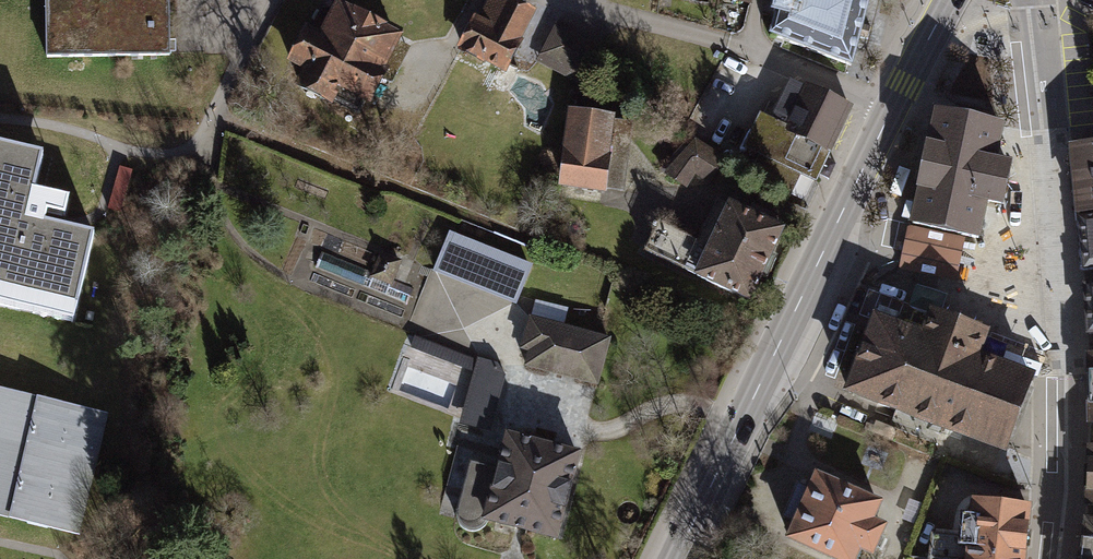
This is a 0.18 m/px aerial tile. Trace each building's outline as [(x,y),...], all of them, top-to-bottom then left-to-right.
[(45,62),(169,59),(167,0),(44,0),(45,62)] [(339,0),(336,0),(333,6),(320,31),(305,23),(285,61),(305,72),(298,86),(330,103),(339,86),(369,101),(404,34),(339,0)] [(474,12),(457,46),(505,71),(537,9),(520,0),(487,0),(479,15),(474,12)] [(777,3),(775,10),(778,11),(771,33),(854,64),(865,20),(870,0),(778,0),(777,3)] [(555,23),(535,60),(584,86),(604,49),(555,23)] [(854,103),(807,82),(806,85),(790,78),(772,115),(761,110),(744,147),(748,149),(802,174),(819,181),(854,103)] [(617,113),(572,107),(561,185),(606,191),(607,188),(617,119),(617,113)] [(1001,129),(939,116),(917,223),(978,236),(985,202),(1000,205),(1008,165),(994,163),(1001,129)] [(634,122),(617,119),(607,188),(624,191),(634,122)] [(696,131),(666,172),(686,186),(695,173),(712,186),(733,158),(696,131)] [(0,138),(0,300),(74,317),(95,228),(64,221),(70,193),(34,184),(42,148),(0,138)] [(1073,149),(1082,216),(1092,214),(1092,147),(1073,149)] [(792,195),(802,174),(748,149),(739,170),(792,195)] [(132,170),(119,166),(108,208),(121,212),(132,170)] [(905,185),(893,221),(890,220),(882,243),(902,250),(922,191),(905,185)] [(698,242),(658,223),(645,251),(696,274),(695,275),(753,302),(764,279),(769,281),(781,255),(776,253),(788,227),(731,200),(729,206),(717,200),(698,242)] [(1084,268),(1092,267),(1092,214),(1082,216),(1083,237),(1084,268)] [(533,264),(449,231),(433,270),(517,304),(533,264)] [(323,251),(316,267),(407,303),(413,289),(394,282),(402,260),(381,252),(373,272),(323,251)] [(1081,283),(1084,334),(1092,334),(1092,282),(1081,283)] [(612,336),(529,314),(520,348),(527,350),(523,365),(598,386),(612,336)] [(924,336),(873,317),(847,390),(1005,449),(1025,395),(1031,378),(982,360),(991,336),(961,325),(932,314),(924,336)] [(473,372),(461,421),(491,430),(505,376),(498,362),(477,357),(476,360),(415,335),(410,346),(473,372)] [(0,387),(0,515),(81,534),(109,411),(0,387)] [(581,451),(508,432),(498,467),(470,460),(457,509),(458,517),(462,525),(468,529),(477,529),(483,526),(487,520),(558,538),(581,451)] [(1085,446),(1083,506),(1092,506),(1092,446),(1085,446)] [(816,471),(809,487),(794,523),(787,539),(835,558),(861,558),(864,552),(875,557),(889,525),(877,520),(886,500),(816,471)] [(794,523),(809,487),(798,483),(783,518),(794,523)] [(922,504),(909,499),(902,519),(915,524),(922,504)] [(1028,508),(975,501),(974,515),(964,514),(963,527),(962,536),(961,545),(970,546),(968,558),(1023,558),(1028,508)] [(1082,518),(1077,558),(1092,558),(1092,520),(1082,518)] [(962,536),(932,533),(929,557),(945,558),(968,558),(970,546),(961,545),(962,536)]
